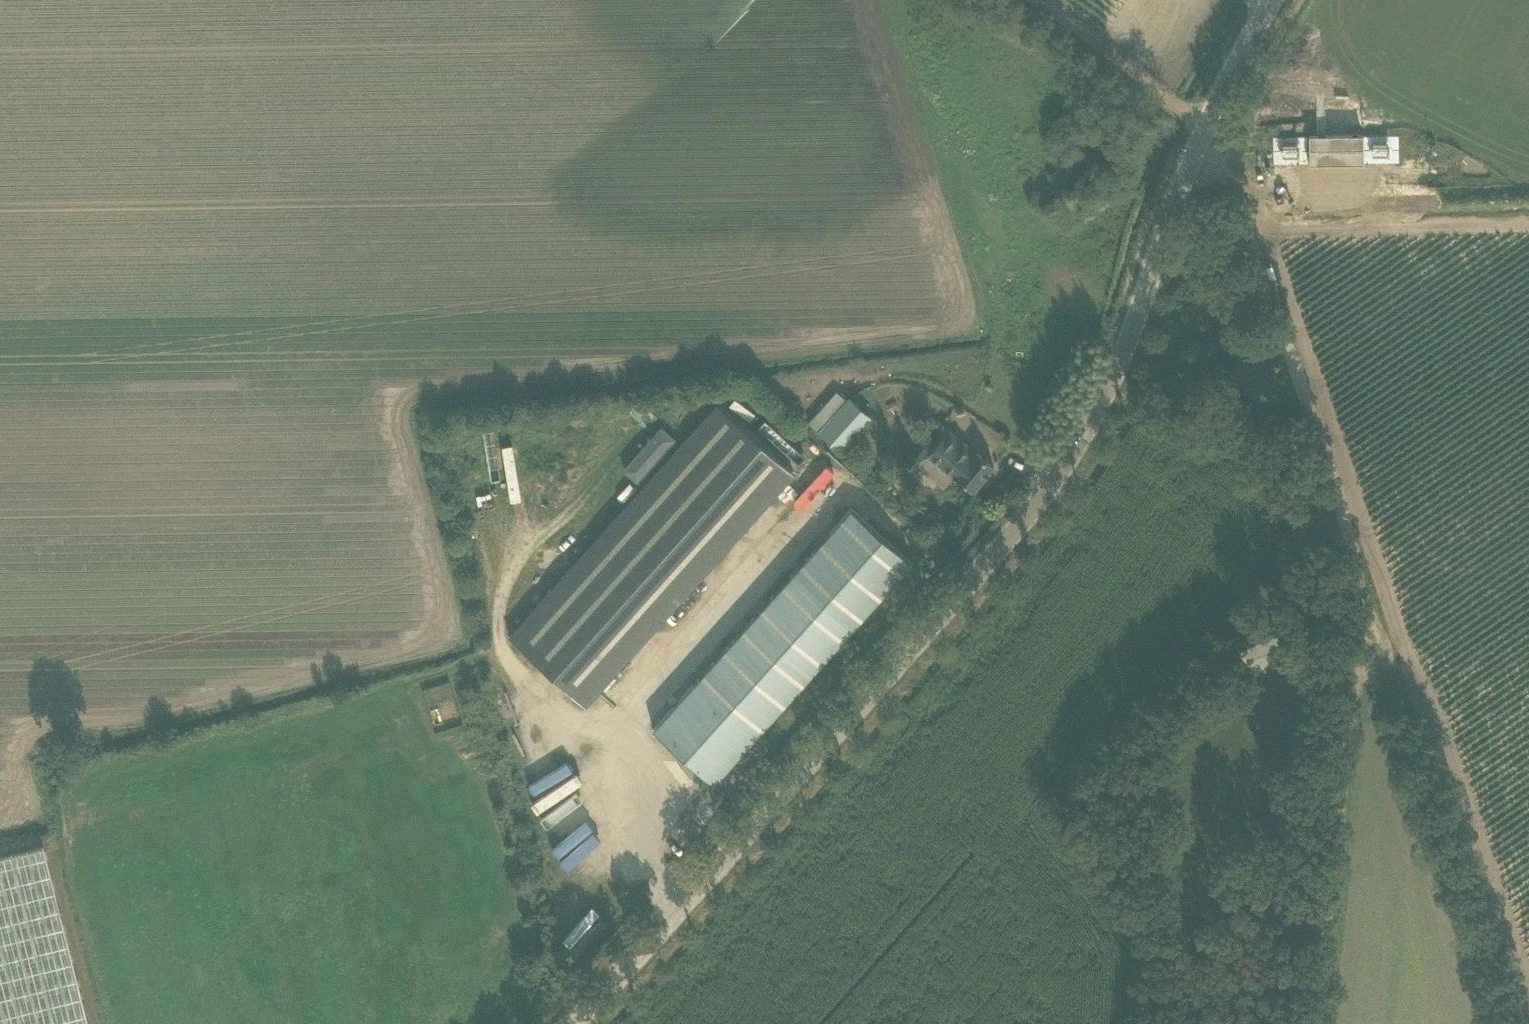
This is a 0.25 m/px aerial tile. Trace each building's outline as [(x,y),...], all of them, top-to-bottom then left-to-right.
[(1328,137),(1328,152),(1368,152),(1368,137),(1328,137)] [(848,396),(846,399),(836,391),(809,422),(842,451),(872,416),(848,396)] [(794,471),(720,405),(511,638),(585,704),(794,471)] [(973,491),(994,466),(974,450),(968,457),(943,437),(928,455),(954,475),(973,491)] [(1288,473),(1300,470),(1294,452),(1283,455),(1288,473)] [(914,562),(853,508),(655,730),(715,784),(914,562)] [(434,720),(458,713),(448,680),(424,687),(434,720)] [(590,807),(583,790),(575,793),(569,780),(528,797),(542,828),(590,807)] [(44,845),(0,856),(0,1023),(89,1023),(44,845)]
